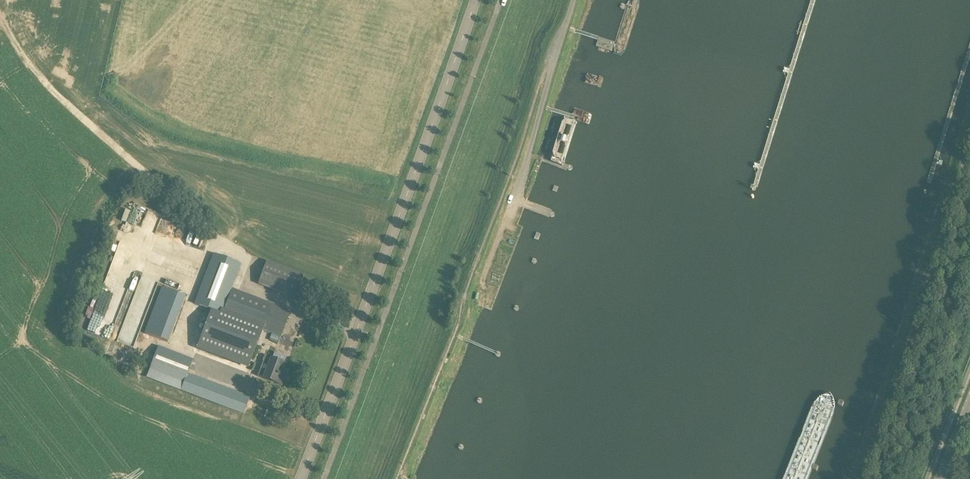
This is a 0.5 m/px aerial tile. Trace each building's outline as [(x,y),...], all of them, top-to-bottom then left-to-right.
[(278,344),(281,337),(290,312),(232,290),(241,265),(213,254),(194,304),(211,311),(197,349),(248,369),(263,331),(275,335),(272,342),(278,344)] [(295,299),(304,276),(267,261),(258,284),(295,299)] [(119,305),(134,272),(114,264),(107,281),(117,286),(111,299),(117,302),(116,304),(119,305)] [(143,334),(167,342),(184,296),(160,288),(143,334)] [(485,309),(490,295),(479,291),(474,305),(485,309)] [(193,361),(158,347),(147,378),(181,390),(244,414),(248,403),(242,400),(244,397),(187,375),(193,361)] [(285,373),(281,372),(284,364),(265,357),(257,377),(264,379),(264,380),(281,386),(282,385),(281,384),(285,373)]
